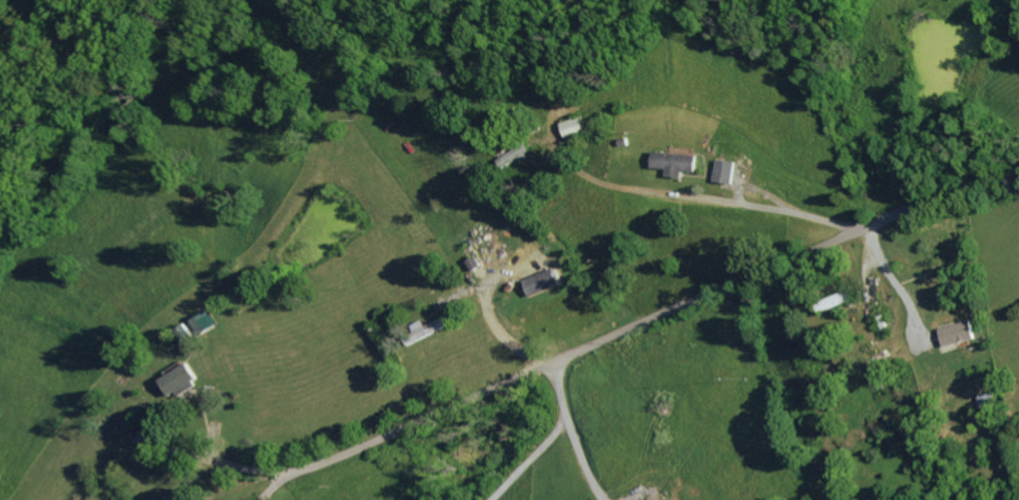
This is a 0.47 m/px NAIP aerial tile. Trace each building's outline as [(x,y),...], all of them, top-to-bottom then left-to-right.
[(563,122),(568,137),(588,131),(584,115),(563,122)] [(501,161),(507,168),(521,158),(523,161),(534,153),(525,142),(501,161)] [(659,151),(658,167),(674,169),(673,175),(688,177),(688,169),(701,170),(702,155),(659,151)] [(722,159),(739,162),(735,184),(718,181),(722,159)] [(564,286),(559,269),(528,278),(533,295),(564,286)] [(819,300),(855,287),(858,296),(823,310),(819,300)] [(220,326),(214,311),(194,319),(200,334),(220,326)] [(944,328),(974,319),(979,338),(949,347),(944,328)] [(188,344),(197,337),(187,324),(177,331),(188,344)] [(164,379),(174,399),(202,385),(192,364),(164,379)]
